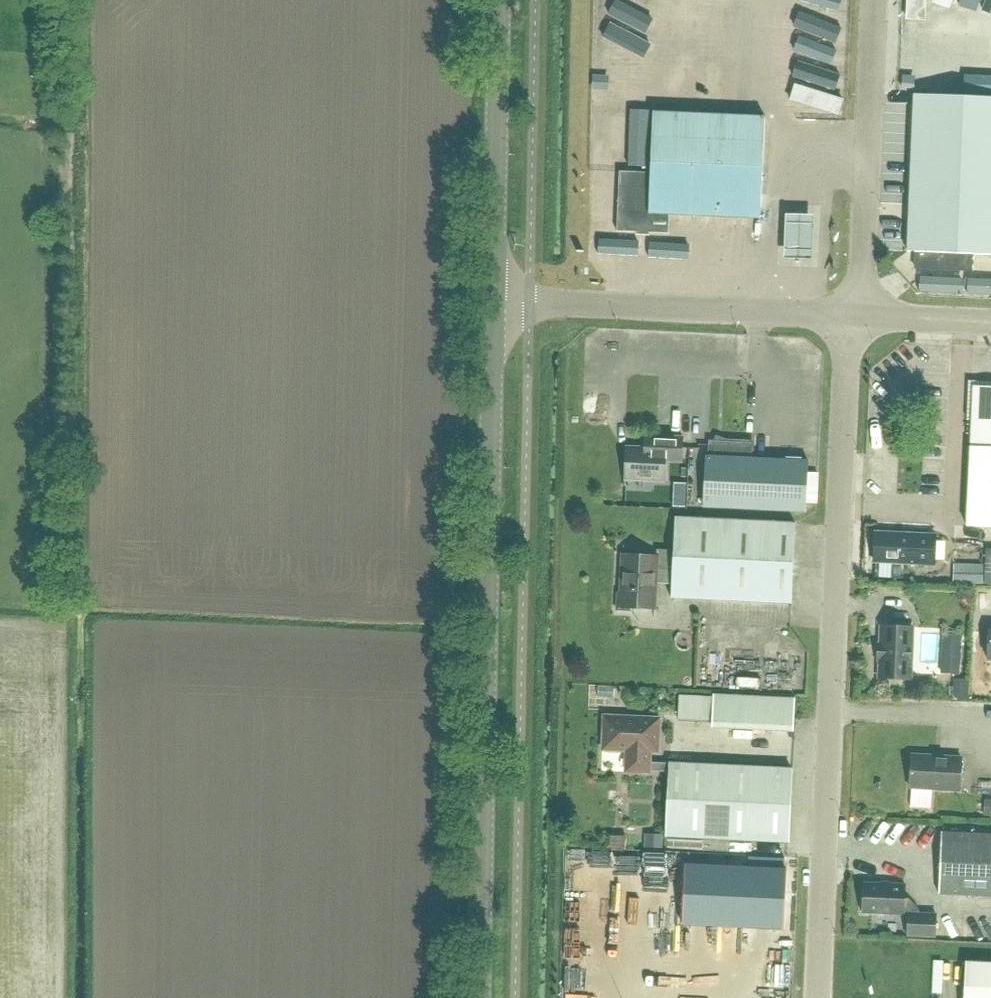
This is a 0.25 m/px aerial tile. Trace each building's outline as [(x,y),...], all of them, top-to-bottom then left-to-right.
[(924,0),(906,0),(906,17),(924,17),(924,0)] [(958,16),(959,0),(942,0),(941,16),(958,16)] [(990,45),(990,31),(963,31),(962,45),(990,45)] [(849,67),(848,33),(804,33),(804,67),(849,67)] [(915,268),(971,270),(972,254),(990,255),(990,98),(914,95),(907,252),(916,252),(915,268)] [(765,117),(654,112),(651,173),(620,172),(617,232),(669,234),(670,215),(761,219),(765,117)] [(818,218),(787,217),(786,264),(816,265),(818,218)] [(973,390),(972,415),(968,415),(968,420),(972,420),(967,530),(990,531),(990,391),(973,390)] [(684,438),(657,437),(656,449),(627,448),(625,479),(665,481),(666,464),(683,464),(684,438)] [(753,443),(709,441),(709,445),(689,444),(688,455),(706,456),(704,507),(806,512),(809,461),(752,459),(753,443)] [(796,523),(676,518),(674,568),(658,568),(658,557),(624,555),(622,596),(618,596),(618,610),(632,611),(632,607),(656,609),(657,583),(673,584),(672,598),(792,603),(796,523)] [(934,536),(876,533),(874,561),(933,564),(934,536)] [(913,627),(881,626),(880,644),(878,644),(878,660),(880,660),(879,678),(911,679),(913,627)] [(961,637),(942,635),(940,665),(953,666),(953,675),(958,675),(961,637)] [(795,698),(714,694),(714,697),(681,695),(680,720),(712,722),(712,727),(793,731),(795,698)] [(660,718),(608,716),(608,726),(604,730),(603,750),(627,751),(626,772),(650,773),(651,744),(659,744),(660,718)] [(962,758),(912,755),(910,787),(960,790),(962,758)] [(792,768),(670,763),(667,836),(788,842),(792,768)] [(941,832),(938,893),(990,896),(990,834),(941,832)] [(571,851),(572,866),(588,864),(586,849),(571,851)] [(687,865),(684,925),(784,929),(787,869),(687,865)] [(905,884),(864,882),(862,913),(907,915),(906,937),(934,939),(935,916),(916,915),(916,911),(908,901),(905,901),(905,884)] [(568,925),(583,925),(584,905),(569,905),(568,925)] [(965,962),(964,997),(990,997),(990,963),(965,962)] [(565,997),(578,997),(591,997),(592,987),(583,987),(584,970),(566,970),(565,997)]
